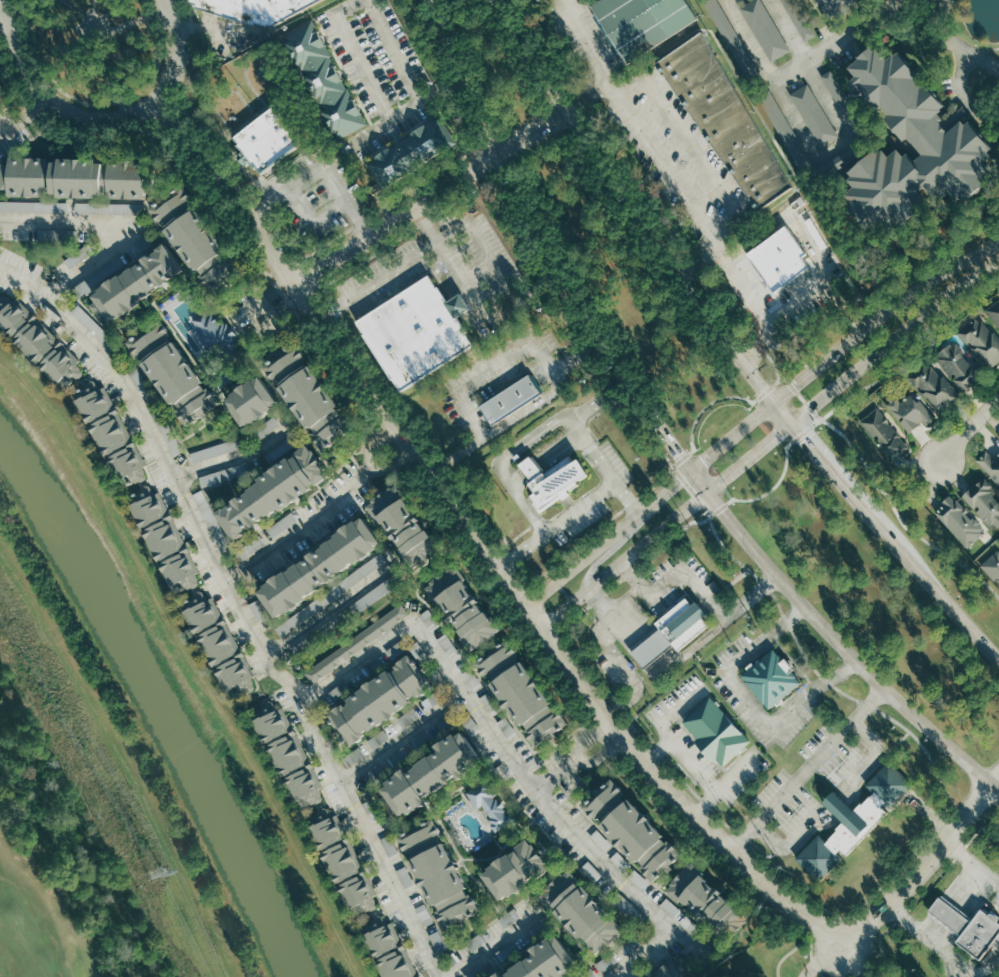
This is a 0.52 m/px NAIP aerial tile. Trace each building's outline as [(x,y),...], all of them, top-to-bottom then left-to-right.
[(194,7),(191,0),(320,0),(267,28),(194,7)] [(587,3),(592,0),(686,0),(699,21),(626,66),(587,3)] [(711,9),(709,11),(721,33),(731,27),(717,0),(706,0),(711,9)] [(790,51),(762,0),(755,0),(740,8),(770,63),(790,51)] [(828,16),(820,0),(858,0),(858,1),(828,16)] [(313,20),(285,35),(340,140),(369,124),(313,20)] [(793,185),(758,211),(657,63),(703,30),(793,185)] [(970,120),(994,146),(990,150),(993,154),(986,162),(994,172),(989,177),(991,180),(968,200),(965,196),(959,201),(951,192),(944,198),(940,193),(937,196),(928,185),(921,191),(927,198),(918,206),(921,210),(905,225),(901,220),(891,230),(884,222),(878,229),(870,220),(866,224),(847,202),(850,198),(846,193),(855,186),(850,180),(854,176),(851,172),(877,149),(880,153),(885,149),(891,156),(898,149),(906,156),(910,152),(917,160),(923,154),(910,138),(906,141),(886,118),(890,114),(882,105),(878,109),(859,86),(855,90),(850,82),(858,76),(850,66),(873,46),(876,50),(878,48),(888,59),(895,54),(897,56),(901,52),(919,73),(915,77),(922,85),(927,83),(946,105),(942,109),(943,111),(940,113),(944,119),(941,122),(950,131),(963,121),(966,124),(970,120)] [(791,94),(821,147),(839,136),(809,84),(791,94)] [(780,140),(793,134),(774,90),(761,95),(780,140)] [(233,136),(274,105),(303,144),(263,175),(233,136)] [(439,115),(456,142),(381,189),(364,162),(439,115)] [(1,162),(10,162),(10,156),(48,156),(48,163),(53,163),(53,161),(60,161),(60,158),(97,158),(97,162),(104,162),(104,165),(110,166),(110,159),(147,160),(147,166),(154,166),(153,191),(147,191),(147,198),(111,197),(111,190),(103,190),(103,193),(96,193),(96,198),(59,197),(59,194),(52,194),(52,190),(49,190),(49,197),(9,196),(9,190),(1,190),(1,162)] [(152,208),(162,223),(165,221),(170,227),(166,229),(196,270),(199,268),(203,274),(200,276),(210,291),(225,280),(243,267),(235,257),(232,259),(229,255),(233,252),(198,204),(196,206),(193,202),(197,200),(185,184),(165,198),(152,208)] [(41,211),(41,201),(0,200),(0,211),(41,211)] [(75,212),(135,214),(136,204),(75,202),(75,212)] [(784,226),(807,254),(801,259),(807,266),(776,290),(769,281),(755,262),(748,254),(784,226)] [(165,242),(185,269),(114,321),(110,316),(103,321),(92,305),(99,300),(94,294),(165,242)] [(63,259),(69,268),(95,253),(89,244),(63,259)] [(755,262),(738,276),(729,283),(743,301),(752,294),(769,281),(755,262)] [(430,275),(356,322),(400,393),(475,345),(430,275)] [(64,393),(0,328),(0,299),(5,294),(13,302),(15,299),(86,371),(64,393)] [(998,331),(998,297),(983,307),(998,331)] [(197,336),(213,357),(219,353),(228,365),(243,353),(238,345),(241,343),(220,313),(216,316),(209,308),(192,320),(201,333),(197,336)] [(973,313),(998,344),(998,354),(985,366),(954,329),(973,313)] [(221,404),(210,387),(206,389),(203,385),(207,382),(177,339),(173,341),(170,337),(173,335),(162,320),(148,329),(129,342),(139,357),(143,354),(149,362),(145,365),(172,404),(177,401),(181,407),(177,410),(188,427),(201,418),(221,404)] [(932,356),(958,386),(977,370),(951,340),(932,356)] [(315,435),(326,450),(337,442),(357,427),(344,410),(342,412),(339,407),(342,405),(313,365),(309,367),(304,360),(308,357),(297,342),(278,357),(264,367),(275,382),(279,379),(284,386),(280,389),(308,427),(312,424),(318,432),(315,435)] [(906,377),(926,360),(956,394),(936,411),(906,377)] [(528,372),(539,388),(542,392),(493,425),(490,419),(480,404),(528,372)] [(261,375),(280,402),(245,426),(226,400),(244,387),(261,375)] [(145,478),(102,388),(99,389),(94,379),(83,385),(85,390),(74,395),(120,490),(145,478)] [(878,406),(903,435),(927,415),(909,393),(898,402),(892,394),(878,406)] [(874,406),(906,446),(889,459),(858,419),(874,406)] [(281,426),(276,417),(255,429),(260,438),(281,426)] [(215,512),(236,540),(256,526),(295,497),(328,473),(307,445),(274,469),(236,497),(215,512)] [(998,484),(998,455),(994,460),(987,451),(977,459),(998,484)] [(526,489),(527,485),(532,481),(543,473),(569,454),(574,461),(579,457),(589,473),(577,481),(580,484),(569,492),(570,493),(562,499),(561,497),(540,512),(533,502),(535,501),(526,489)] [(543,473),(540,469),(537,465),(534,459),(531,456),(519,464),(522,468),(526,473),(529,477),(532,481),(543,473)] [(993,530),(998,525),(998,497),(983,478),(963,495),(993,530)] [(399,483),(444,547),(412,569),(403,556),(407,553),(382,519),(379,521),(368,505),(383,495),(399,483)] [(172,588),(201,574),(161,492),(156,495),(151,484),(139,490),(143,500),(131,506),(172,588)] [(950,495),(934,510),(968,547),(984,531),(950,495)] [(364,515),(383,541),(280,616),(260,589),(364,515)] [(998,583),(998,548),(982,563),(998,583)] [(503,627),(493,613),(490,615),(465,581),(468,579),(459,566),(441,578),(426,589),(434,601),(438,598),(466,637),(463,639),(471,650),(503,627)] [(202,589),(191,595),(197,605),(185,611),(230,689),(252,676),(202,589)] [(686,599),(656,623),(660,628),(673,644),(677,649),(707,625),(686,599)] [(401,603),(409,614),(313,683),(305,672),(401,603)] [(420,615),(431,629),(439,623),(428,609),(420,615)] [(660,628),(631,652),(644,668),(673,644),(660,628)] [(508,639),(475,663),(535,746),(568,722),(508,639)] [(774,648),(802,681),(770,709),(741,675),(774,648)] [(410,654),(433,687),(351,746),(328,714),(410,654)] [(709,696),(751,739),(724,764),(683,721),(709,696)] [(320,787),(319,789),(324,799),(300,811),(253,720),(265,714),(261,706),(275,698),(320,787)] [(517,731),(506,716),(498,722),(508,738),(517,731)] [(368,741),(374,749),(390,738),(384,730),(368,741)] [(463,732),(481,757),(401,814),(383,788),(463,732)] [(819,834),(796,858),(820,880),(842,857),(838,853),(841,850),(847,855),(888,811),(883,806),(886,803),(890,807),(913,782),(888,759),(865,784),(873,792),(855,811),(843,824),(827,841),(819,834)] [(469,793),(479,807),(483,804),(485,807),(492,817),(490,818),(493,823),(490,825),(494,831),(496,833),(508,824),(512,821),(516,819),(512,813),(508,816),(500,805),(494,797),(498,794),(488,779),(469,793)] [(684,853),(613,779),(596,795),(583,807),(654,881),(684,853)] [(855,811),(832,790),(820,802),(843,824),(855,811)] [(376,904),(358,914),(354,906),(349,909),(308,828),(313,826),(309,817),(328,808),(333,817),(335,816),(376,896),(372,897),(376,904)] [(434,819),(399,837),(446,929),(481,910),(457,864),(434,819)] [(390,857),(399,853),(391,835),(382,840),(390,857)] [(527,841),(482,874),(502,902),(547,869),(537,854),(527,841)] [(751,914),(694,863),(669,892),(726,942),(751,914)] [(570,869),(624,930),(596,955),(542,895),(570,869)] [(650,881),(636,870),(630,878),(644,889),(650,881)] [(975,920),(943,895),(929,914),(961,939),(975,920)] [(983,910),(998,922),(998,936),(981,959),(959,942),(961,939),(975,920),(983,910)] [(382,911),(360,922),(386,976),(413,976),(382,911)] [(466,944),(472,952),(487,940),(481,932),(466,944)] [(578,962),(557,976),(500,976),(559,935),(578,962)] [(697,976),(696,976),(651,976),(682,955),(697,976)]
